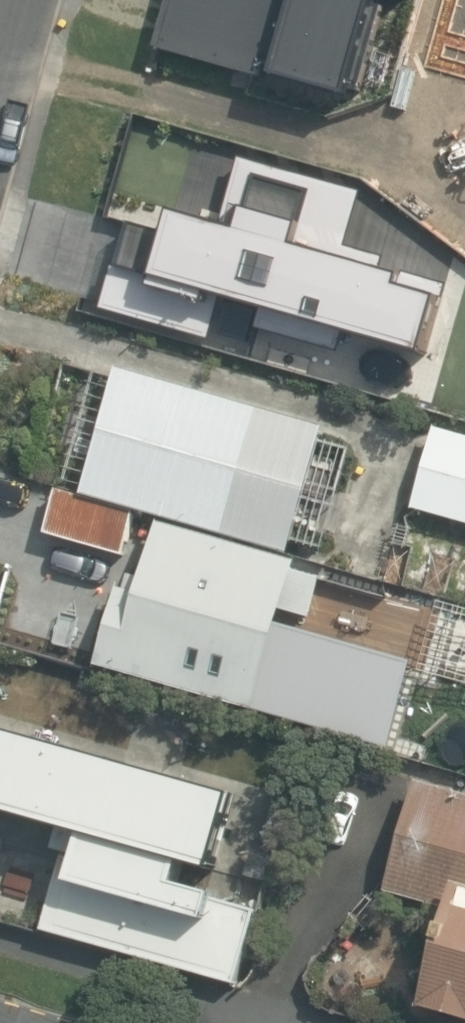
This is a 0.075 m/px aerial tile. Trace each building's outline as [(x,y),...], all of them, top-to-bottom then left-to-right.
[(156,45),(258,75),(263,58),(279,63),(277,72),(356,95),(383,0),(169,0),(156,45)] [(123,218),(98,304),(206,335),(219,290),(258,301),(252,324),(337,348),(343,325),(430,349),(446,293),(442,292),(445,281),(379,263),(382,251),(344,241),(359,186),(236,152),(218,218),(177,207),(171,231),(123,218)] [(326,420),(118,361),(82,488),(134,503),(160,510),(290,547),(326,420)] [(409,502),(464,518),(464,429),(433,420),(409,502)] [(121,549),(134,503),(82,488),(56,481),(43,526),(121,549)] [(290,547),(160,510),(143,570),(129,566),(125,580),(119,578),(95,659),(255,704),(265,668),(283,673),(291,644),(277,640),(287,605),(310,612),(322,571),(295,564),(299,550),(290,547)] [(0,721),(0,803),(47,817),(40,841),(54,845),(32,921),(226,976),(247,901),(212,891),(213,886),(176,875),(182,854),(212,862),(234,787),(0,721)] [(409,774),(377,885),(447,904),(420,1001),(464,1014),(464,771),(460,788),(409,774)]
